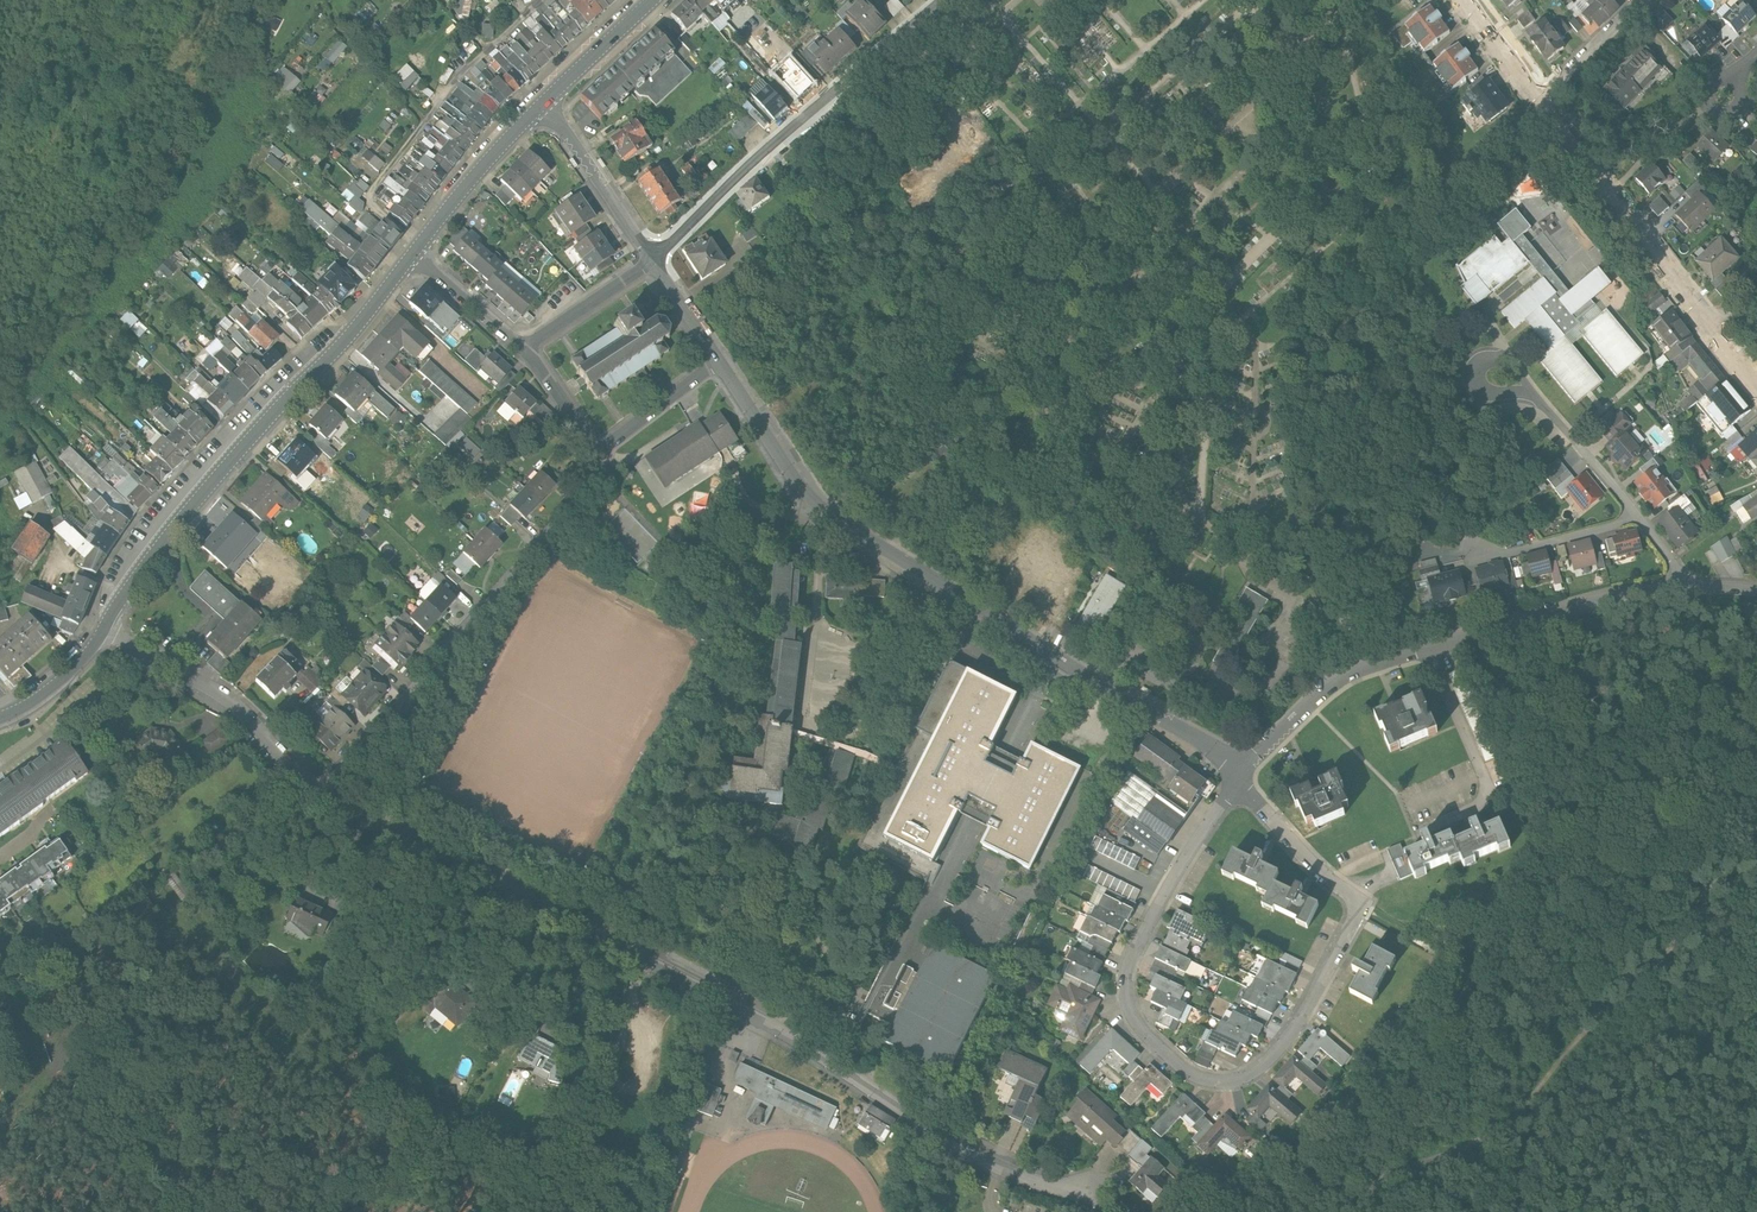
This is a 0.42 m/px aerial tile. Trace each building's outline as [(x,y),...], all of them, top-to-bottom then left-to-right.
[(566,0),(562,0),(561,1),(560,2),(567,9),(571,5),(566,0)] [(591,0),(589,0),(583,5),(595,19),(602,12),(591,0)] [(604,0),(591,0),(602,12),(609,6),(604,0)] [(670,17),(685,33),(704,16),(702,14),(689,0),(688,0),(670,17)] [(714,0),(689,0),(702,14),(710,7),(715,2),(716,1),(714,0)] [(716,1),(725,15),(740,0),(714,0),(716,1)] [(864,0),(863,0),(846,16),(869,40),(887,23),(864,0)] [(884,6),(894,17),(904,7),(897,0),(891,0),(884,6)] [(1066,0),(1051,0),(1066,17),(1074,10),(1066,0)] [(1595,3),(1608,17),(1617,8),(1610,0),(1598,0),(1595,3)] [(1722,18),(1727,23),(1737,33),(1756,14),(1742,0),(1740,0),(1722,18)] [(1581,13),(1572,2),(1566,6),(1575,17),(1581,13)] [(1608,17),(1595,3),(1592,6),(1582,16),(1589,23),(1593,20),(1599,26),(1608,17)] [(557,18),(551,11),(549,9),(544,4),(537,10),(556,31),(568,44),(574,38),(562,24),(557,18)] [(595,19),(583,5),(576,12),(589,25),(595,19)] [(551,11),(557,18),(561,14),(555,7),(553,9),(551,11)] [(721,19),(710,7),(702,14),(704,16),(720,33),(728,26),(726,23),(729,20),(725,15),(721,19)] [(1435,14),(1430,7),(1393,34),(1403,48),(1415,39),(1425,51),(1449,33),(1440,20),(1441,19),(1437,13),(1435,14)] [(1673,20),(1659,7),(1649,17),(1663,30),(1673,20)] [(1534,19),(1528,11),(1517,19),(1524,28),(1534,19)] [(589,25),(576,12),(569,18),(582,31),(589,25)] [(534,22),(530,16),(523,23),(532,33),(539,26),(537,24),(534,22)] [(1581,26),(1574,17),(1570,21),(1577,30),(1581,26)] [(582,31),(569,18),(562,24),(574,38),(582,31)] [(539,21),(537,24),(539,26),(543,30),(547,27),(541,20),(539,21)] [(855,35),(842,20),(835,27),(838,31),(839,30),(849,40),(855,35)] [(1544,20),(1527,33),(1533,40),(1532,41),(1536,47),(1553,34),(1544,20)] [(1562,20),(1555,25),(1559,30),(1565,24),(1562,20)] [(1737,33),(1727,23),(1720,29),(1732,42),(1739,35),(1737,33)] [(1565,24),(1559,30),(1562,34),(1569,29),(1565,24)] [(549,37),(548,37),(543,30),(539,26),(532,33),(542,43),(554,57),(561,51),(549,37)] [(1699,29),(1682,44),(1691,55),(1697,50),(1701,55),(1719,40),(1719,39),(1716,34),(1708,26),(1701,31),(1699,29)] [(1732,42),(1720,29),(1716,34),(1719,39),(1719,40),(1726,48),(1732,42)] [(849,40),(839,30),(838,31),(836,33),(838,36),(828,45),(842,61),(856,49),(848,41),(849,40)] [(568,44),(556,31),(549,37),(561,51),(568,44)] [(653,32),(613,69),(632,90),(672,53),(673,53),(653,32)] [(523,37),(529,43),(532,40),(533,40),(527,33),(526,34),(523,37)] [(1563,47),(1553,34),(1536,47),(1541,53),(1542,52),(1547,59),(1563,47)] [(696,50),(682,36),(677,40),(691,55),(696,50)] [(529,43),(523,37),(520,39),(519,41),(525,47),(529,43)] [(1425,51),(1415,39),(1403,48),(1417,66),(1429,57),(1425,51)] [(538,47),(532,40),(529,43),(535,50),(538,47)] [(554,57),(542,43),(538,47),(535,50),(547,63),(554,57)] [(825,43),(819,48),(815,44),(807,52),(806,51),(805,51),(816,63),(827,75),(842,61),(828,45),(825,43)] [(1464,51),(1458,44),(1434,63),(1453,88),(1478,70),(1469,58),(1470,57),(1465,50),(1464,51)] [(509,50),(508,50),(515,56),(519,52),(513,46),(509,50)] [(1639,48),(1636,48),(1631,53),(1635,57),(1630,63),(1622,72),(1622,71),(1604,89),(1615,99),(1613,101),(1613,103),(1615,105),(1618,105),(1619,103),(1625,108),(1652,79),(1651,78),(1652,77),(1661,68),(1651,58),(1653,56),(1652,54),(1652,53),(1647,48),(1646,49),(1644,47),(1642,50),(1639,48)] [(506,52),(504,54),(510,60),(515,56),(508,50),(506,52)] [(535,50),(528,56),(540,70),(547,63),(535,50)] [(816,63),(805,51),(799,57),(810,69),(816,63)] [(514,69),(499,53),(492,60),(494,62),(501,69),(504,73),(507,75),(519,89),(526,82),(514,69)] [(672,53),(632,90),(638,96),(647,97),(655,106),(691,73),(672,53)] [(540,70),(528,56),(521,63),(533,76),(540,70)] [(1672,74),(1653,56),(1651,58),(1661,68),(1652,77),(1661,85),(1672,74)] [(1434,63),(1429,57),(1417,66),(1441,98),(1453,88),(1434,63)] [(791,61),(774,76),(797,101),(814,86),(791,61)] [(492,65),(490,66),(497,73),(501,69),(494,62),(492,65)] [(533,76),(521,63),(514,69),(526,82),(533,76)] [(446,68),(439,82),(446,85),(453,72),(446,68)] [(613,69),(580,99),(599,120),(600,119),(605,114),(626,96),(626,95),(631,90),(631,91),(632,90),(613,69)] [(481,75),(487,82),(491,78),(485,71),(483,73),(481,75)] [(412,72),(399,87),(405,92),(418,78),(412,72)] [(478,78),(477,79),(483,86),(487,82),(481,75),(478,78)] [(519,89),(507,75),(500,82),(512,95),(519,89)] [(1482,75),(1467,86),(1472,92),(1487,81),(1482,75)] [(1506,108),(1487,81),(1472,92),(1462,100),(1468,108),(1470,111),(1475,118),(1483,112),(1490,120),(1506,108)] [(512,95),(500,82),(493,88),(505,102),(512,95)] [(505,102),(493,88),(485,96),(498,108),(505,102)] [(788,109),(769,88),(756,99),(775,121),(788,109)] [(474,95),(467,89),(465,91),(463,94),(471,99),(474,95)] [(471,99),(463,94),(461,96),(460,98),(468,103),(471,99)] [(472,112),(452,96),(446,104),(449,107),(481,130),(487,123),(472,112)] [(498,108),(485,96),(478,104),(493,115),(498,108)] [(765,130),(770,125),(746,100),(741,105),(749,114),(759,123),(765,130)] [(481,130),(449,107),(446,104),(440,111),(461,127),(476,138),(481,130)] [(493,115),(478,104),(472,112),(487,123),(493,115)] [(759,123),(749,114),(744,119),(753,129),(759,123)] [(451,124),(444,119),(442,121),(440,124),(448,129),(451,124)] [(753,129),(744,119),(739,124),(748,134),(753,129)] [(438,127),(437,128),(445,133),(448,129),(440,124),(438,127)] [(634,124),(622,133),(623,134),(610,143),(625,164),(646,150),(640,141),(644,139),(634,124)] [(743,139),(748,134),(739,124),(733,129),(743,139)] [(610,125),(599,132),(602,138),(613,131),(610,125)] [(476,138),(461,127),(455,134),(470,145),(476,138)] [(743,139),(733,129),(728,134),(738,143),(743,139)] [(1711,130),(1698,144),(1714,160),(1728,145),(1711,130)] [(440,139),(432,134),(431,136),(429,139),(436,144),(440,139)] [(470,145),(455,134),(449,142),(464,153),(470,145)] [(436,144),(429,139),(427,141),(426,143),(433,149),(436,144)] [(464,153),(449,142),(444,149),(458,161),(464,153)] [(419,151),(417,154),(425,159),(428,155),(421,149),(419,151)] [(458,161),(444,149),(438,157),(453,168),(458,161)] [(553,168),(536,151),(531,156),(549,173),(553,168)] [(1689,152),(1682,158),(1689,166),(1695,167),(1699,163),(1689,152)] [(531,156),(528,153),(519,163),(539,183),(549,173),(531,156)] [(425,159),(417,154),(415,156),(414,158),(421,164),(425,159)] [(269,162),(279,171),(284,165),(274,156),(269,162)] [(453,168),(438,157),(432,165),(447,175),(453,168)] [(385,166),(375,158),(368,166),(378,174),(385,166)] [(797,159),(789,165),(799,179),(807,174),(797,159)] [(1678,168),(1671,160),(1666,164),(1673,172),(1678,168)] [(1741,160),(1730,170),(1744,183),(1754,174),(1741,160)] [(1652,162),(1636,176),(1649,191),(1665,177),(1652,162)] [(539,183),(519,163),(510,172),(530,192),(539,183)] [(417,170),(409,164),(408,166),(406,168),(413,174),(417,170)] [(447,175),(432,165),(426,172),(441,183),(447,175)] [(799,179),(789,165),(782,170),(792,184),(799,179)] [(688,166),(682,171),(685,176),(691,171),(688,166)] [(413,174),(406,168),(404,172),(403,173),(410,179),(413,174)] [(776,168),(771,172),(778,182),(784,178),(776,168)] [(635,169),(625,176),(628,180),(638,174),(635,170),(635,169)] [(647,178),(638,184),(648,200),(668,187),(664,181),(666,179),(660,169),(652,175),(649,170),(644,173),(647,178)] [(691,171),(685,176),(688,180),(695,175),(691,171)] [(441,183),(426,172),(421,179),(435,190),(441,183)] [(530,192),(510,172),(500,182),(505,186),(515,196),(521,202),(530,192)] [(405,185),(398,179),(396,181),(395,184),(402,189),(405,185)] [(435,190),(421,179),(415,187),(430,198),(435,190)] [(758,181),(737,195),(741,201),(749,211),(750,213),(771,198),(758,181)] [(369,189),(359,182),(354,188),(363,196),(369,189)] [(1685,190),(1679,183),(1669,191),(1675,198),(1685,190)] [(392,187),(391,188),(399,194),(402,189),(395,184),(392,187)] [(515,196),(505,186),(500,192),(510,201),(515,196)] [(430,198),(415,187),(409,194),(424,205),(430,198)] [(668,187),(648,200),(658,216),(668,209),(671,214),(676,211),(672,206),(681,201),(675,191),(672,193),(668,187)] [(1720,203),(1706,188),(1675,215),(1690,232),(1715,211),(1714,209),(1720,203)] [(490,196),(485,191),(480,198),(485,202),(490,196)] [(510,201),(500,192),(495,197),(505,207),(510,201)] [(385,195),(383,198),(391,204),(394,199),(386,194),(385,195)] [(424,205),(409,194),(403,202),(418,213),(424,205)] [(570,194),(559,203),(563,209),(575,200),(570,194)] [(1660,195),(1648,205),(1657,216),(1669,205),(1660,195)] [(366,208),(354,198),(348,206),(355,212),(351,217),(355,221),(366,208)] [(391,204),(383,198),(381,201),(380,203),(388,208),(391,204)] [(563,209),(555,214),(563,225),(586,209),(578,198),(575,200),(563,209)] [(741,201),(737,204),(744,215),(749,211),(741,201)] [(418,213),(403,202),(398,209),(413,220),(418,213)] [(413,220),(398,209),(392,217),(406,228),(413,220)] [(586,209),(563,225),(571,236),(574,234),(586,225),(594,219),(586,209)] [(1516,210),(1497,225),(1509,240),(1513,244),(1522,236),(1531,229),(1516,210)] [(385,224),(381,228),(366,216),(360,223),(375,237),(372,241),(388,253),(400,237),(385,224)] [(586,225),(574,234),(578,240),(590,231),(586,225)] [(460,226),(448,244),(455,250),(467,237),(469,234),(460,226)] [(751,226),(740,233),(747,244),(758,237),(751,226)] [(578,240),(576,241),(581,247),(594,238),(590,231),(578,240)] [(371,242),(366,238),(361,245),(365,248),(363,252),(337,232),(331,239),(356,259),(374,271),(387,254),(388,253),(372,241),(371,242)] [(581,247),(575,252),(582,262),(605,246),(598,235),(594,238),(581,247)] [(704,236),(696,242),(698,246),(693,249),(690,246),(680,252),(700,282),(724,266),(704,236)] [(455,250),(453,252),(471,267),(484,252),(467,237),(455,250)] [(1495,237),(1462,264),(1462,265),(1458,268),(1457,266),(1456,267),(1465,286),(1461,289),(1475,305),(1474,305),(1475,306),(1474,307),(1475,308),(1492,294),(1489,291),(1491,289),(1494,292),(1529,263),(1528,262),(1528,261),(1524,256),(1523,256),(1513,244),(1509,240),(1502,246),(1495,237)] [(760,238),(750,245),(760,261),(771,253),(760,238)] [(1738,257),(1722,238),(1696,260),(1703,268),(1707,265),(1711,270),(1708,273),(1713,279),(1721,272),(1738,257)] [(374,271),(356,259),(331,239),(326,245),(352,265),(347,271),(354,276),(363,283),(364,284),(374,271)] [(605,246),(582,262),(590,273),(596,269),(609,260),(613,257),(605,246)] [(502,267),(484,252),(471,267),(488,283),(499,271),(502,267)] [(183,266),(171,256),(159,270),(172,280),(183,266)] [(609,260),(596,269),(600,275),(613,265),(609,260)] [(344,275),(334,265),(329,271),(331,274),(318,287),(323,292),(339,307),(355,292),(353,289),(350,285),(352,283),(353,283),(349,279),(345,274),(344,275)] [(1570,293),(1560,301),(1543,280),(1502,313),(1514,328),(1526,319),(1550,349),(1539,359),(1575,404),(1602,382),(1572,346),(1583,337),(1616,377),(1643,355),(1606,310),(1602,314),(1595,305),(1594,305),(1590,301),(1610,284),(1598,270),(1570,293)] [(517,286),(499,271),(488,283),(486,286),(503,301),(517,286)] [(1713,279),(1709,282),(1715,288),(1726,278),(1721,272),(1713,279)] [(363,283),(354,276),(349,279),(353,283),(352,283),(357,288),(363,283)] [(254,277),(248,285),(254,289),(257,285),(262,289),(264,286),(254,277)] [(314,290),(299,277),(294,283),(310,296),(313,301),(316,298),(312,295),(314,293),(314,290)] [(1726,278),(1715,288),(1723,298),(1739,285),(1734,280),(1731,283),(1726,278)] [(313,301),(307,305),(300,312),(297,309),(300,307),(300,304),(273,280),(266,287),(293,311),(294,312),(297,315),(312,332),(328,317),(313,301)] [(312,332),(297,315),(294,312),(293,311),(266,287),(264,286),(262,289),(258,294),(288,317),(287,319),(290,323),(287,326),(302,341),(312,332)] [(517,286),(503,301),(521,317),(534,302),(517,286)] [(443,306),(423,289),(409,305),(429,322),(443,334),(445,332),(455,321),(440,309),(443,306)] [(316,298),(313,301),(328,317),(339,307),(323,292),(316,298)] [(1658,293),(1644,303),(1650,311),(1663,300),(1658,293)] [(258,311),(249,302),(243,308),(253,316),(258,311)] [(121,319),(131,328),(141,318),(131,308),(121,319)] [(640,309),(613,327),(616,332),(608,337),(607,335),(606,336),(607,338),(599,343),(598,341),(597,342),(598,344),(591,349),(590,347),(588,348),(589,349),(582,354),(581,353),(580,354),(580,355),(573,360),(572,359),(571,360),(572,361),(571,362),(570,364),(571,365),(572,364),(578,372),(577,372),(578,373),(577,374),(577,375),(579,374),(583,380),(588,388),(586,389),(587,390),(589,389),(589,390),(595,398),(593,399),(594,401),(596,400),(597,400),(598,401),(600,400),(599,399),(606,394),(607,395),(609,394),(608,393),(615,388),(616,389),(618,389),(617,387),(624,382),(625,384),(626,383),(625,381),(633,376),(634,378),(635,377),(634,375),(642,370),(643,372),(644,371),(646,374),(653,370),(651,366),(653,365),(652,364),(658,360),(659,361),(661,360),(659,358),(667,353),(669,354),(669,352),(667,351),(662,344),(666,340),(669,341),(670,340),(667,338),(669,332),(671,331),(671,329),(668,329),(665,323),(666,322),(664,321),(663,323),(656,321),(655,319),(653,319),(653,321),(649,325),(644,317),(645,316),(640,309)] [(1671,310),(1653,324),(1673,351),(1692,336),(1671,310)] [(535,318),(529,312),(523,318),(529,324),(535,318)] [(476,327),(462,315),(457,321),(470,333),(476,327)] [(250,326),(242,318),(236,324),(244,331),(250,326)] [(414,334),(397,319),(380,339),(397,353),(401,348),(414,334)] [(132,329),(141,337),(149,328),(141,320),(132,329)] [(443,334),(429,322),(424,327),(442,343),(448,336),(445,332),(443,334)] [(261,325),(258,328),(252,323),(250,326),(244,331),(266,352),(277,340),(261,325)] [(427,345),(414,334),(401,348),(414,360),(427,345)] [(1692,336),(1673,351),(1677,356),(1696,342),(1692,336)] [(257,355),(239,337),(234,343),(251,360),(257,355)] [(380,339),(362,358),(379,373),(379,376),(396,391),(405,381),(386,365),(397,353),(380,339)] [(236,351),(227,342),(222,347),(225,350),(230,355),(232,356),(236,351)] [(1725,378),(1696,342),(1677,356),(1671,361),(1678,371),(1690,362),(1701,377),(1705,381),(1703,382),(1710,391),(1725,378)] [(259,382),(243,367),(238,374),(235,371),(236,371),(225,360),(230,355),(225,350),(214,359),(215,361),(219,365),(219,366),(226,373),(233,379),(248,393),(259,382)] [(251,360),(248,362),(245,359),(236,351),(232,356),(243,367),(259,382),(266,374),(251,360)] [(512,370),(493,354),(486,362),(475,351),(465,363),(476,373),(479,370),(497,386),(510,372),(512,370)] [(266,357),(260,352),(257,355),(251,360),(266,374),(281,362),(271,352),(266,357)] [(219,365),(215,361),(208,369),(220,379),(226,373),(219,366),(219,365)] [(477,404),(428,361),(418,372),(426,379),(432,385),(445,396),(467,415),(477,404)] [(510,372),(497,386),(494,389),(500,394),(516,377),(510,372)] [(354,375),(347,383),(348,384),(341,392),(340,391),(334,397),(348,409),(353,414),(355,412),(365,401),(373,392),(354,375)] [(210,386),(201,377),(195,382),(196,384),(194,386),(197,389),(199,386),(205,391),(210,386)] [(1701,377),(1687,388),(1690,392),(1678,402),(1685,411),(1696,403),(1710,391),(1703,382),(1705,381),(1701,377)] [(1721,434),(1732,425),(1751,409),(1725,378),(1710,391),(1696,403),(1721,434)] [(233,379),(219,394),(234,409),(248,393),(233,379)] [(432,385),(426,379),(421,385),(427,391),(428,389),(432,385)] [(445,396),(432,385),(428,389),(442,401),(445,396)] [(219,394),(210,386),(205,391),(213,400),(208,405),(224,420),(234,409),(219,394)] [(517,389),(505,403),(505,404),(503,407),(515,418),(517,416),(517,417),(519,415),(522,419),(529,412),(532,415),(533,415),(533,414),(538,408),(517,389)] [(393,410),(373,392),(365,401),(372,407),(386,419),(393,410)] [(365,401),(355,412),(362,419),(372,407),(365,401)] [(204,409),(197,402),(193,406),(203,416),(207,412),(204,409)] [(166,404),(160,411),(161,412),(168,418),(174,411),(166,404)] [(553,414),(542,404),(538,408),(533,414),(533,415),(544,425),(553,414)] [(152,408),(148,413),(154,419),(161,412),(160,411),(155,405),(152,408)] [(224,420),(208,405),(204,409),(207,412),(220,424),(224,420)] [(193,411),(183,422),(185,424),(180,430),(197,446),(207,434),(208,435),(215,430),(202,418),(203,416),(193,406),(190,409),(193,411)] [(1491,407),(1481,408),(1482,417),(1492,417),(1491,407)] [(340,422),(325,409),(320,415),(315,410),(309,417),(314,422),(309,427),(317,434),(325,441),(334,431),(333,430),(340,422)] [(353,414),(348,409),(343,414),(356,425),(362,419),(355,412),(353,414)] [(472,420),(460,410),(433,436),(445,447),(472,420)] [(1612,411),(1597,424),(1601,429),(1616,416),(1612,411)] [(168,418),(161,412),(154,419),(173,437),(168,443),(186,460),(198,447),(197,446),(180,430),(168,418)] [(399,413),(395,413),(390,419),(390,422),(397,428),(400,428),(406,422),(405,419),(399,413)] [(694,432),(682,440),(681,437),(647,459),(666,487),(737,440),(721,415),(695,431),(693,428),(692,429),(694,432)] [(1616,416),(1601,429),(1612,442),(1625,431),(1626,432),(1628,430),(1627,429),(1631,426),(1621,415),(1618,418),(1616,416)] [(1737,430),(1732,425),(1721,434),(1726,439),(1737,430)] [(1737,430),(1721,445),(1726,451),(1728,449),(1742,437),(1737,430)] [(1745,440),(1742,437),(1728,449),(1739,462),(1749,456),(1750,455),(1756,449),(1756,430),(1745,440)] [(1626,432),(1625,431),(1612,442),(1607,447),(1615,456),(1615,457),(1617,460),(1619,460),(1627,469),(1645,454),(1645,451),(1642,447),(1638,447),(1626,432)] [(325,441),(317,434),(316,434),(318,436),(312,443),(324,453),(331,446),(325,441)] [(946,436),(927,452),(935,462),(954,446),(946,436)] [(462,445),(474,459),(483,451),(471,437),(462,445)] [(973,437),(963,448),(969,453),(979,441),(973,437)] [(168,443),(165,440),(152,453),(159,459),(160,459),(174,472),(186,460),(168,443)] [(303,449),(296,443),(285,455),(277,463),(287,472),(293,477),(312,456),(304,449),(303,449)] [(106,482),(70,448),(65,453),(60,459),(96,493),(106,482)] [(1749,456),(1756,465),(1756,449),(1750,455),(1749,456)] [(128,464),(118,455),(113,461),(123,470),(128,464)] [(1653,458),(1640,468),(1646,476),(1655,468),(1656,469),(1660,466),(1653,458)] [(159,459),(147,473),(161,485),(174,472),(160,459),(159,459)] [(1563,465),(1559,459),(1542,473),(1546,478),(1563,465)] [(277,463),(274,460),(268,466),(281,478),(287,472),(277,463)] [(36,462),(16,473),(32,504),(53,493),(36,462)] [(144,477),(129,463),(128,464),(123,470),(128,474),(138,483),(139,482),(152,495),(159,487),(146,475),(144,477)] [(1563,465),(1546,478),(1551,484),(1567,470),(1563,465)] [(553,474),(544,466),(538,472),(540,473),(540,472),(549,480),(553,474)] [(1656,469),(1655,468),(1646,476),(1636,483),(1642,491),(1639,493),(1646,502),(1649,500),(1655,508),(1677,492),(1667,479),(1664,481),(1656,469)] [(1567,470),(1551,484),(1555,489),(1572,476),(1567,470)] [(510,505),(510,506),(520,515),(525,519),(555,485),(549,480),(540,472),(540,473),(510,505)] [(138,483),(128,474),(119,483),(125,489),(122,492),(139,509),(152,495),(139,482),(138,483)] [(1577,482),(1568,489),(1570,491),(1584,509),(1602,495),(1585,475),(1577,482)] [(286,493),(266,476),(242,503),(256,516),(261,521),(276,504),(286,493)] [(1555,489),(1555,490),(1561,498),(1570,491),(1568,489),(1577,482),(1572,476),(1555,489)] [(11,481),(9,477),(0,483),(0,488),(11,481)] [(137,512),(106,482),(96,493),(112,508),(112,509),(129,524),(137,512)] [(1713,502),(1724,498),(1720,488),(1709,492),(1713,502)] [(112,508),(96,493),(89,500),(93,504),(89,508),(99,522),(101,523),(121,537),(129,524),(112,509),(112,508)] [(297,503),(286,493),(276,504),(290,510),(297,503)] [(1684,494),(1667,507),(1672,513),(1679,508),(1682,512),(1692,504),(1684,494)] [(1744,507),(1751,518),(1756,514),(1756,498),(1744,507)] [(520,515),(510,506),(510,505),(505,511),(516,520),(520,515)] [(1672,513),(1660,522),(1678,547),(1684,542),(1686,544),(1693,539),(1692,537),(1697,533),(1682,512),(1679,508),(1672,513)] [(516,520),(505,511),(500,517),(510,526),(516,520)] [(250,532),(232,516),(218,533),(217,532),(203,548),(223,565),(236,550),(235,549),(250,532)] [(261,521),(256,516),(251,522),(260,531),(266,525),(261,521)] [(51,537),(31,523),(13,551),(28,560),(23,567),(24,568),(23,571),(27,574),(51,537)] [(88,543),(73,530),(65,523),(56,529),(82,552),(89,544),(88,543)] [(121,537),(101,523),(92,537),(88,543),(89,544),(93,547),(107,557),(121,537)] [(92,537),(76,525),(73,530),(88,543),(92,537)] [(1627,529),(1618,532),(1620,536),(1612,538),(1617,556),(1642,550),(1637,531),(1628,534),(1627,529)] [(502,545),(487,531),(481,538),(479,536),(474,542),(490,557),(502,545)] [(369,539),(362,533),(356,540),(363,545),(369,539)] [(1727,537),(1711,548),(1720,564),(1736,555),(1729,542),(1727,537)] [(1590,539),(1568,545),(1575,570),(1596,564),(1594,554),(1590,539)] [(1736,539),(1729,542),(1735,554),(1742,550),(1736,539)] [(490,557),(474,542),(469,547),(471,549),(465,556),(479,569),(490,557)] [(89,544),(82,552),(88,558),(93,547),(89,544)] [(107,557),(93,547),(88,558),(84,569),(97,573),(107,557)] [(1546,552),(1527,556),(1533,577),(1551,572),(1546,552)] [(1601,552),(1594,554),(1596,564),(1598,570),(1605,568),(1601,552)] [(1502,563),(1477,570),(1480,581),(1477,585),(1479,592),(1483,593),(1483,595),(1507,589),(1508,589),(1505,575),(1502,563)] [(793,567),(776,566),(773,618),(781,618),(797,619),(800,573),(793,573),(793,567)] [(1437,566),(1419,571),(1422,582),(1429,580),(1440,577),(1437,566)] [(462,580),(451,570),(446,576),(457,585),(462,580)] [(205,572),(191,588),(227,620),(207,642),(217,651),(207,663),(221,675),(232,664),(225,658),(260,620),(242,603),(241,604),(205,572)] [(1459,572),(1440,577),(1429,580),(1434,600),(1446,597),(1447,602),(1457,600),(1457,597),(1465,595),(1459,572)] [(1518,592),(1513,573),(1505,575),(1508,589),(1507,589),(1509,595),(1518,592)] [(1107,575),(1076,627),(1095,639),(1126,587),(1107,575)] [(73,595),(70,604),(32,589),(29,588),(28,587),(21,602),(63,619),(79,625),(96,584),(80,578),(77,587),(71,585),(68,593),(73,595)] [(454,588),(444,579),(439,584),(449,594),(454,588)] [(884,582),(855,580),(855,584),(828,582),(826,598),(855,600),(855,596),(883,598),(884,582)] [(441,587),(426,603),(440,616),(455,599),(449,594),(439,584),(438,585),(441,587)] [(1246,589),(1237,604),(1245,609),(1254,593),(1246,589)] [(1231,632),(1215,658),(1223,663),(1219,669),(1221,670),(1225,664),(1229,667),(1268,602),(1254,593),(1245,609),(1231,632)] [(411,619),(411,620),(415,623),(425,632),(440,616),(426,603),(411,619)] [(0,609),(0,621),(8,619),(5,608),(0,609)] [(411,619),(405,613),(399,619),(408,627),(410,628),(415,623),(411,620),(411,619)] [(0,643),(0,678),(5,683),(7,680),(22,667),(20,665),(49,639),(30,617),(0,643)] [(399,619),(397,617),(392,622),(395,625),(403,632),(408,627),(399,619)] [(781,618),(769,718),(764,717),(758,765),(735,763),(733,782),(730,782),(727,783),(724,786),(723,789),(723,792),(724,795),(726,798),(729,799),(758,803),(759,798),(766,799),(765,804),(782,806),(790,737),(791,730),(791,728),(792,728),(801,653),(802,653),(802,646),(795,645),(797,619),(781,618)] [(79,625),(63,619),(59,628),(73,634),(79,625)] [(403,632),(395,625),(385,635),(410,657),(416,649),(415,648),(417,645),(403,632)] [(1107,630),(1097,647),(1106,651),(1115,635),(1107,630)] [(410,657),(385,635),(376,646),(389,658),(387,662),(391,666),(394,662),(398,666),(401,663),(402,665),(410,657)] [(282,654),(277,659),(256,681),(274,699),(283,690),(286,693),(290,688),(287,685),(300,671),(293,664),(294,662),(286,654),(286,653),(282,653),(282,654)] [(381,657),(372,667),(377,672),(382,677),(392,666),(391,666),(387,662),(381,657)] [(372,667),(364,660),(358,667),(364,672),(364,671),(372,678),(377,672),(372,667)] [(895,773),(858,848),(927,882),(936,863),(934,862),(959,813),(962,814),(965,808),(972,806),(989,814),(991,821),(988,827),(991,829),(982,846),(1031,871),(1049,835),(1037,829),(1052,798),(1064,804),(1082,768),(1032,744),(1024,761),(1021,759),(1018,766),(1011,768),(994,760),(992,753),(995,747),(993,745),(1018,695),(950,662),(895,773)] [(22,667),(7,680),(14,688),(31,677),(22,667)] [(372,678),(364,671),(364,672),(353,684),(374,703),(380,696),(378,694),(383,688),(372,678)] [(353,684),(346,678),(335,690),(348,702),(361,713),(366,708),(368,710),(374,703),(353,684)] [(348,702),(335,690),(330,696),(331,697),(343,707),(348,702)] [(1413,701),(1385,712),(1375,716),(1381,729),(1383,728),(1388,738),(1385,739),(1391,752),(1400,748),(1399,747),(1427,735),(1428,736),(1437,732),(1432,719),(1431,719),(1426,709),(1427,709),(1422,696),(1412,700),(1413,701)] [(343,707),(331,697),(326,703),(333,709),(334,709),(342,717),(347,711),(343,707)] [(342,717),(334,709),(333,709),(323,721),(342,738),(353,726),(342,717)] [(342,738),(323,721),(312,733),(311,733),(320,741),(331,751),(342,738)] [(320,741),(311,733),(312,733),(305,726),(299,732),(315,746),(320,741)] [(221,728),(203,742),(211,753),(229,740),(221,728)] [(151,729),(130,745),(136,753),(140,750),(146,758),(153,753),(161,754),(169,765),(186,753),(170,732),(164,736),(155,735),(151,729)] [(898,767),(866,752),(856,749),(791,730),(790,737),(832,749),(855,756),(865,758),(895,773),(898,767)] [(1180,759),(1150,738),(1136,757),(1173,784),(1170,788),(1192,804),(1199,794),(1201,795),(1210,783),(1199,775),(1197,777),(1178,763),(1180,759)] [(0,788),(0,837),(19,823),(30,815),(42,806),(41,805),(75,780),(76,781),(87,773),(64,741),(52,750),(53,751),(21,775),(19,774),(0,788)] [(832,749),(797,821),(802,823),(795,845),(794,848),(811,853),(819,828),(823,830),(831,805),(835,806),(843,782),(846,783),(855,756),(832,749)] [(1158,794),(1127,772),(1115,788),(1118,790),(1110,802),(1132,818),(1138,823),(1154,800),(1158,794)] [(1329,780),(1302,792),(1301,790),(1291,795),(1297,808),(1299,806),(1307,825),(1313,822),(1315,827),(1345,815),(1342,810),(1349,807),(1342,788),(1344,787),(1338,774),(1329,778),(1329,780)] [(1183,821),(1154,800),(1138,823),(1132,818),(1123,831),(1158,855),(1183,821)] [(797,821),(781,816),(774,839),(795,845),(802,823),(797,821)] [(1480,833),(1476,824),(1470,827),(1474,835),(1454,844),(1461,859),(1464,867),(1475,862),(1474,859),(1497,849),(1498,852),(1509,847),(1499,824),(1480,833)] [(1140,859),(1090,834),(1084,846),(1135,871),(1140,859)] [(1451,836),(1431,845),(1428,836),(1421,839),(1425,848),(1405,856),(1413,875),(1415,879),(1426,874),(1425,871),(1448,861),(1449,864),(1461,859),(1454,844),(1451,836)] [(0,917),(12,908),(9,905),(13,902),(14,904),(21,899),(20,897),(23,894),(25,896),(31,891),(32,893),(46,884),(44,882),(53,875),(51,873),(72,857),(58,839),(46,847),(48,849),(47,850),(45,848),(20,867),(21,869),(17,872),(16,870),(0,881),(0,916),(0,917)] [(1405,856),(1401,846),(1388,851),(1400,880),(1413,875),(1405,856)] [(1263,857),(1257,854),(1253,862),(1234,852),(1223,875),(1234,880),(1235,877),(1258,888),(1257,891),(1268,897),(1274,885),(1279,874),(1260,865),(1263,857)] [(1140,891),(1077,860),(1071,872),(1097,885),(1107,889),(1135,903),(1140,891)] [(168,870),(167,868),(163,871),(164,873),(162,874),(165,879),(166,878),(173,872),(174,872),(170,868),(168,870)] [(173,872),(166,878),(182,899),(190,894),(173,872)] [(1097,885),(1088,903),(1099,908),(1101,909),(1107,898),(1104,896),(1107,889),(1097,885)] [(1293,894),(1274,885),(1268,897),(1263,907),(1273,913),(1275,910),(1298,921),(1296,924),(1307,929),(1318,906),(1299,897),(1303,890),(1297,886),(1293,894)] [(1135,903),(1107,889),(1104,896),(1107,898),(1133,910),(1136,904),(1135,903)] [(921,891),(856,1023),(862,1026),(868,1016),(893,1028),(900,1013),(896,1011),(894,1012),(885,1008),(885,1006),(891,993),(893,993),(897,994),(902,984),(898,983),(898,981),(904,968),(906,968),(914,972),(914,974),(919,976),(934,945),(953,907),(921,891)] [(332,915),(295,898),(286,919),(323,936),(332,915)] [(1133,910),(1107,898),(1101,909),(1125,921),(1128,922),(1134,911),(1133,910)] [(1101,909),(1099,908),(1093,920),(1118,932),(1120,933),(1125,921),(1101,909)] [(1196,919),(1177,910),(1174,917),(1193,925),(1196,919)] [(1193,925),(1174,917),(1171,924),(1173,925),(1165,942),(1186,952),(1192,940),(1201,944),(1199,947),(1202,948),(1204,945),(1203,944),(1209,933),(1193,925)] [(1093,920),(1088,918),(1081,932),(1091,937),(1092,936),(1093,936),(1095,936),(1097,936),(1111,943),(1112,943),(1118,932),(1093,920)] [(17,923),(4,933),(13,944),(26,933),(17,923)] [(1111,943),(1097,936),(1095,936),(1093,936),(1092,936),(1091,937),(1089,941),(1095,944),(1108,950),(1111,943)] [(1186,952),(1165,942),(1162,948),(1183,958),(1186,952)] [(1108,950),(1095,944),(1093,947),(1092,950),(1105,956),(1108,950)] [(997,977),(934,945),(919,976),(914,974),(908,987),(902,984),(897,994),(903,997),(896,1011),(900,1013),(893,1028),(885,1044),(948,1075),(954,1063),(997,977)] [(1162,948),(1161,948),(1156,959),(1178,970),(1179,970),(1185,973),(1191,962),(1183,958),(1162,948)] [(1373,948),(1363,967),(1356,964),(1353,970),(1360,974),(1350,992),(1372,1004),(1378,993),(1375,992),(1387,970),(1390,971),(1396,960),(1373,948)] [(1089,956),(1075,950),(1069,962),(1071,963),(1097,975),(1103,963),(1102,963),(1089,956)] [(1105,956),(1092,950),(1089,956),(1102,963),(1105,956)] [(1302,962),(1283,953),(1280,959),(1287,962),(1299,968),(1302,962)] [(1178,970),(1156,959),(1153,966),(1166,972),(1175,977),(1178,970)] [(1199,966),(1191,962),(1185,973),(1194,977),(1199,966)] [(1284,969),(1270,962),(1261,981),(1286,992),(1288,993),(1297,975),(1296,975),(1284,969)] [(1299,968),(1287,962),(1284,969),(1296,975),(1299,968)] [(1097,975),(1071,963),(1066,974),(1082,983),(1095,989),(1101,977),(1097,975)] [(1166,972),(1153,966),(1149,973),(1156,976),(1156,975),(1163,979),(1166,972)] [(904,968),(898,981),(898,983),(902,984),(908,987),(914,974),(914,972),(906,968),(904,968)] [(1163,979),(1156,975),(1156,976),(1150,987),(1157,991),(1178,1001),(1182,991),(1183,991),(1184,989),(1163,979)] [(454,984),(444,976),(420,1006),(429,1013),(430,1013),(441,1022),(444,1022),(447,1021),(451,1017),(459,1023),(476,1003),(453,985),(454,984)] [(997,977),(954,1063),(964,1068),(1007,982),(997,977)] [(1261,981),(1259,979),(1253,991),(1278,1003),(1280,1004),(1286,992),(1261,981)] [(1095,989),(1082,983),(1079,989),(1091,996),(1095,989)] [(1079,989),(1070,985),(1066,992),(1066,993),(1088,1004),(1089,1003),(1092,996),(1079,989)] [(1088,1004),(1066,993),(1066,992),(1059,989),(1051,1005),(1059,1009),(1061,1005),(1072,1010),(1062,1030),(1080,1039),(1091,1018),(1093,1019),(1098,1008),(1089,1003),(1088,1004)] [(1253,991),(1251,990),(1245,1002),(1258,1008),(1271,1015),(1272,1015),(1278,1003),(1253,991)] [(1178,1001),(1157,991),(1151,1002),(1163,1008),(1161,1013),(1174,1020),(1176,1020),(1184,1004),(1178,1001)] [(891,993),(885,1006),(885,1008),(894,1012),(896,1011),(903,997),(897,994),(893,993),(891,993)] [(490,994),(477,1011),(489,1020),(502,1004),(490,994)] [(1271,1015),(1258,1008),(1255,1015),(1268,1021),(1271,1015)] [(544,1018),(531,1011),(524,1025),(537,1032),(544,1018)] [(1174,1020),(1161,1013),(1156,1024),(1169,1030),(1174,1020)] [(1253,1021),(1237,1014),(1231,1026),(1251,1036),(1257,1039),(1263,1027),(1253,1021)] [(1268,1021),(1256,1015),(1253,1021),(1263,1027),(1265,1027),(1268,1021)] [(1231,1026),(1224,1023),(1219,1035),(1241,1045),(1245,1047),(1251,1036),(1231,1026)] [(1318,1029),(1299,1051),(1305,1057),(1310,1061),(1319,1050),(1318,1050),(1320,1048),(1342,1066),(1350,1057),(1326,1036),(1326,1034),(1326,1032),(1324,1031),(1322,1032),(1318,1029)] [(1113,1030),(1081,1066),(1090,1074),(1113,1049),(1131,1065),(1133,1062),(1140,1055),(1113,1030)] [(1219,1035),(1214,1033),(1209,1045),(1217,1048),(1235,1057),(1241,1045),(1219,1035)] [(531,1035),(519,1057),(539,1067),(541,1063),(552,1069),(549,1081),(560,1083),(566,1057),(559,1055),(560,1050),(531,1035)] [(1209,1045),(1204,1042),(1201,1049),(1214,1055),(1217,1048),(1209,1045)] [(710,1046),(703,1064),(709,1066),(716,1049),(710,1046)] [(1214,1055),(1201,1049),(1198,1055),(1211,1062),(1214,1055)] [(1048,1069),(1008,1051),(1000,1070),(1021,1079),(1005,1115),(1023,1123),(1024,1121),(1032,1124),(1039,1109),(1042,1110),(1043,1108),(1043,1106),(1043,1103),(1042,1101),(1040,1099),(1038,1098),(1035,1096),(1048,1069)] [(1294,1057),(1275,1080),(1282,1086),(1285,1088),(1296,1075),(1318,1094),(1326,1085),(1312,1073),(1300,1063),(1294,1057)] [(1310,1061),(1305,1057),(1300,1063),(1312,1073),(1317,1067),(1310,1061)] [(1131,1065),(1124,1073),(1129,1078),(1139,1067),(1133,1062),(1131,1065)] [(836,1108),(741,1064),(732,1082),(828,1127),(836,1108)] [(1173,1085),(1150,1065),(1144,1072),(1134,1083),(1121,1098),(1131,1107),(1151,1085),(1163,1096),(1173,1085)] [(1129,1078),(1134,1083),(1144,1072),(1139,1067),(1129,1078)] [(1269,1085),(1248,1110),(1255,1116),(1259,1119),(1259,1118),(1270,1106),(1271,1107),(1273,1105),(1293,1123),(1302,1113),(1287,1101),(1277,1091),(1269,1085)] [(1285,1088),(1282,1086),(1277,1091),(1287,1101),(1292,1095),(1285,1088)] [(1117,1118),(1086,1091),(1078,1100),(1081,1102),(1068,1116),(1069,1116),(1070,1114),(1088,1130),(1086,1132),(1102,1146),(1111,1136),(1114,1139),(1113,1141),(1112,1143),(1113,1145),(1114,1146),(1116,1146),(1118,1146),(1118,1145),(1123,1140),(1121,1137),(1125,1133),(1113,1122),(1117,1118)] [(1205,1114),(1183,1095),(1152,1129),(1162,1138),(1180,1117),(1183,1119),(1186,1115),(1196,1124),(1203,1117),(1205,1114)] [(773,1107),(754,1098),(745,1118),(764,1126),(773,1107)] [(896,1122),(872,1107),(867,1115),(866,1114),(859,1126),(860,1127),(861,1125),(885,1139),(884,1141),(885,1142),(892,1130),(891,1130),(896,1122)] [(1251,1138),(1225,1115),(1214,1127),(1198,1145),(1197,1146),(1207,1155),(1224,1136),(1229,1141),(1232,1138),(1242,1147),(1244,1145),(1245,1146),(1246,1145),(1245,1144),(1251,1138)] [(1259,1119),(1255,1116),(1247,1125),(1259,1134),(1267,1125),(1259,1118),(1259,1119)] [(839,1120),(833,1117),(828,1127),(834,1130),(839,1120)] [(1196,1124),(1193,1128),(1198,1133),(1208,1122),(1203,1117),(1196,1124)] [(1198,1133),(1192,1140),(1198,1145),(1214,1127),(1209,1122),(1208,1122),(1198,1133)] [(1142,1141),(1129,1129),(1125,1133),(1121,1137),(1123,1140),(1118,1145),(1130,1155),(1142,1141)] [(1130,1155),(1127,1159),(1136,1167),(1139,1165),(1147,1156),(1152,1150),(1142,1141),(1130,1155)] [(1147,1156),(1139,1165),(1142,1168),(1136,1175),(1129,1182),(1143,1194),(1149,1188),(1159,1197),(1169,1186),(1158,1177),(1165,1169),(1151,1157),(1150,1159),(1147,1156)]
